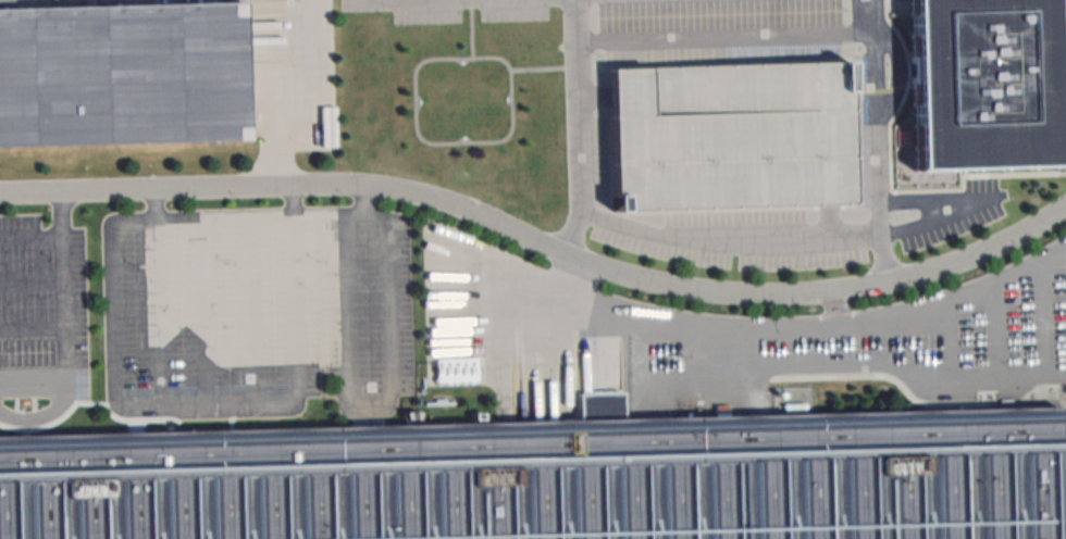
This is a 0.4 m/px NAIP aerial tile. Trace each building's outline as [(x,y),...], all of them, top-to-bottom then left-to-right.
[(0,7),(246,0),(249,140),(0,147),(0,7)] [(1051,0),(910,0),(916,170),(1056,165),(1051,0)] [(850,62),(853,204),(613,211),(610,68),(850,62)] [(1058,404),(1062,538),(0,538),(0,434),(1058,404)]
